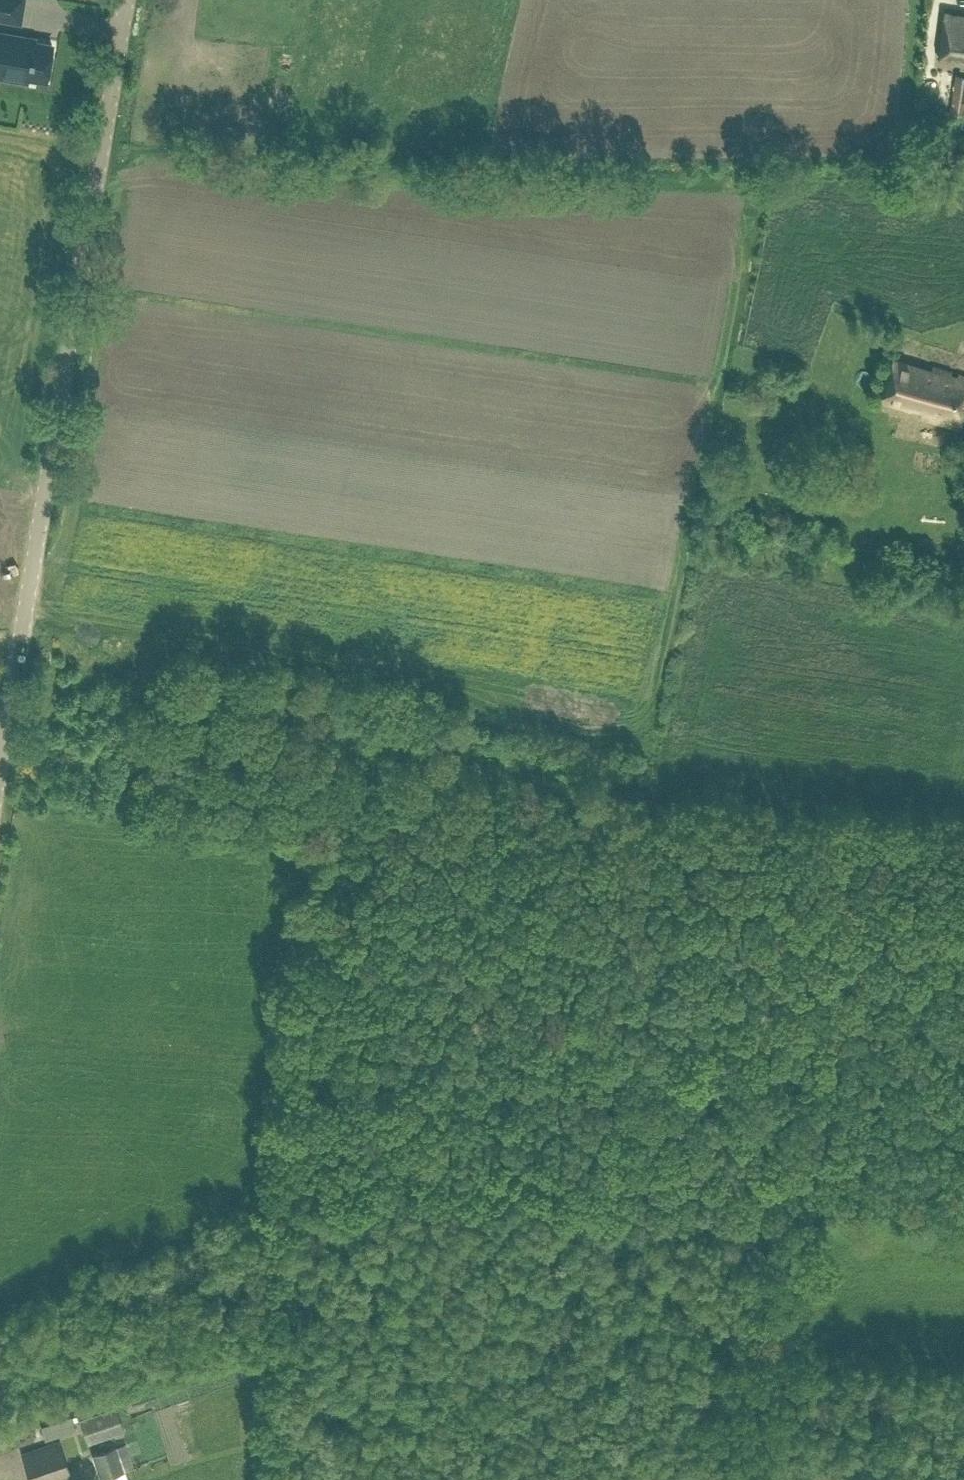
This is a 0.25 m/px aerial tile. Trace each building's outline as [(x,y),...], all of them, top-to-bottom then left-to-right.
[(19,20),(23,0),(0,0),(0,17),(19,20)] [(943,11),(937,57),(959,60),(959,64),(963,65),(963,14),(943,11)] [(23,38),(23,35),(0,31),(0,76),(27,81),(28,75),(46,78),(52,43),(23,38)] [(962,114),(963,102),(963,75),(954,73),(948,112),(962,114)] [(959,425),(963,409),(963,375),(930,365),(929,368),(891,357),(879,397),(921,409),(920,414),(959,425)] [(79,1417),(87,1441),(123,1429),(114,1405),(79,1417)] [(22,1452),(31,1479),(50,1479),(50,1478),(69,1471),(59,1440),(22,1452)] [(91,1453),(99,1478),(125,1469),(120,1456),(128,1453),(124,1441),(91,1453)]
